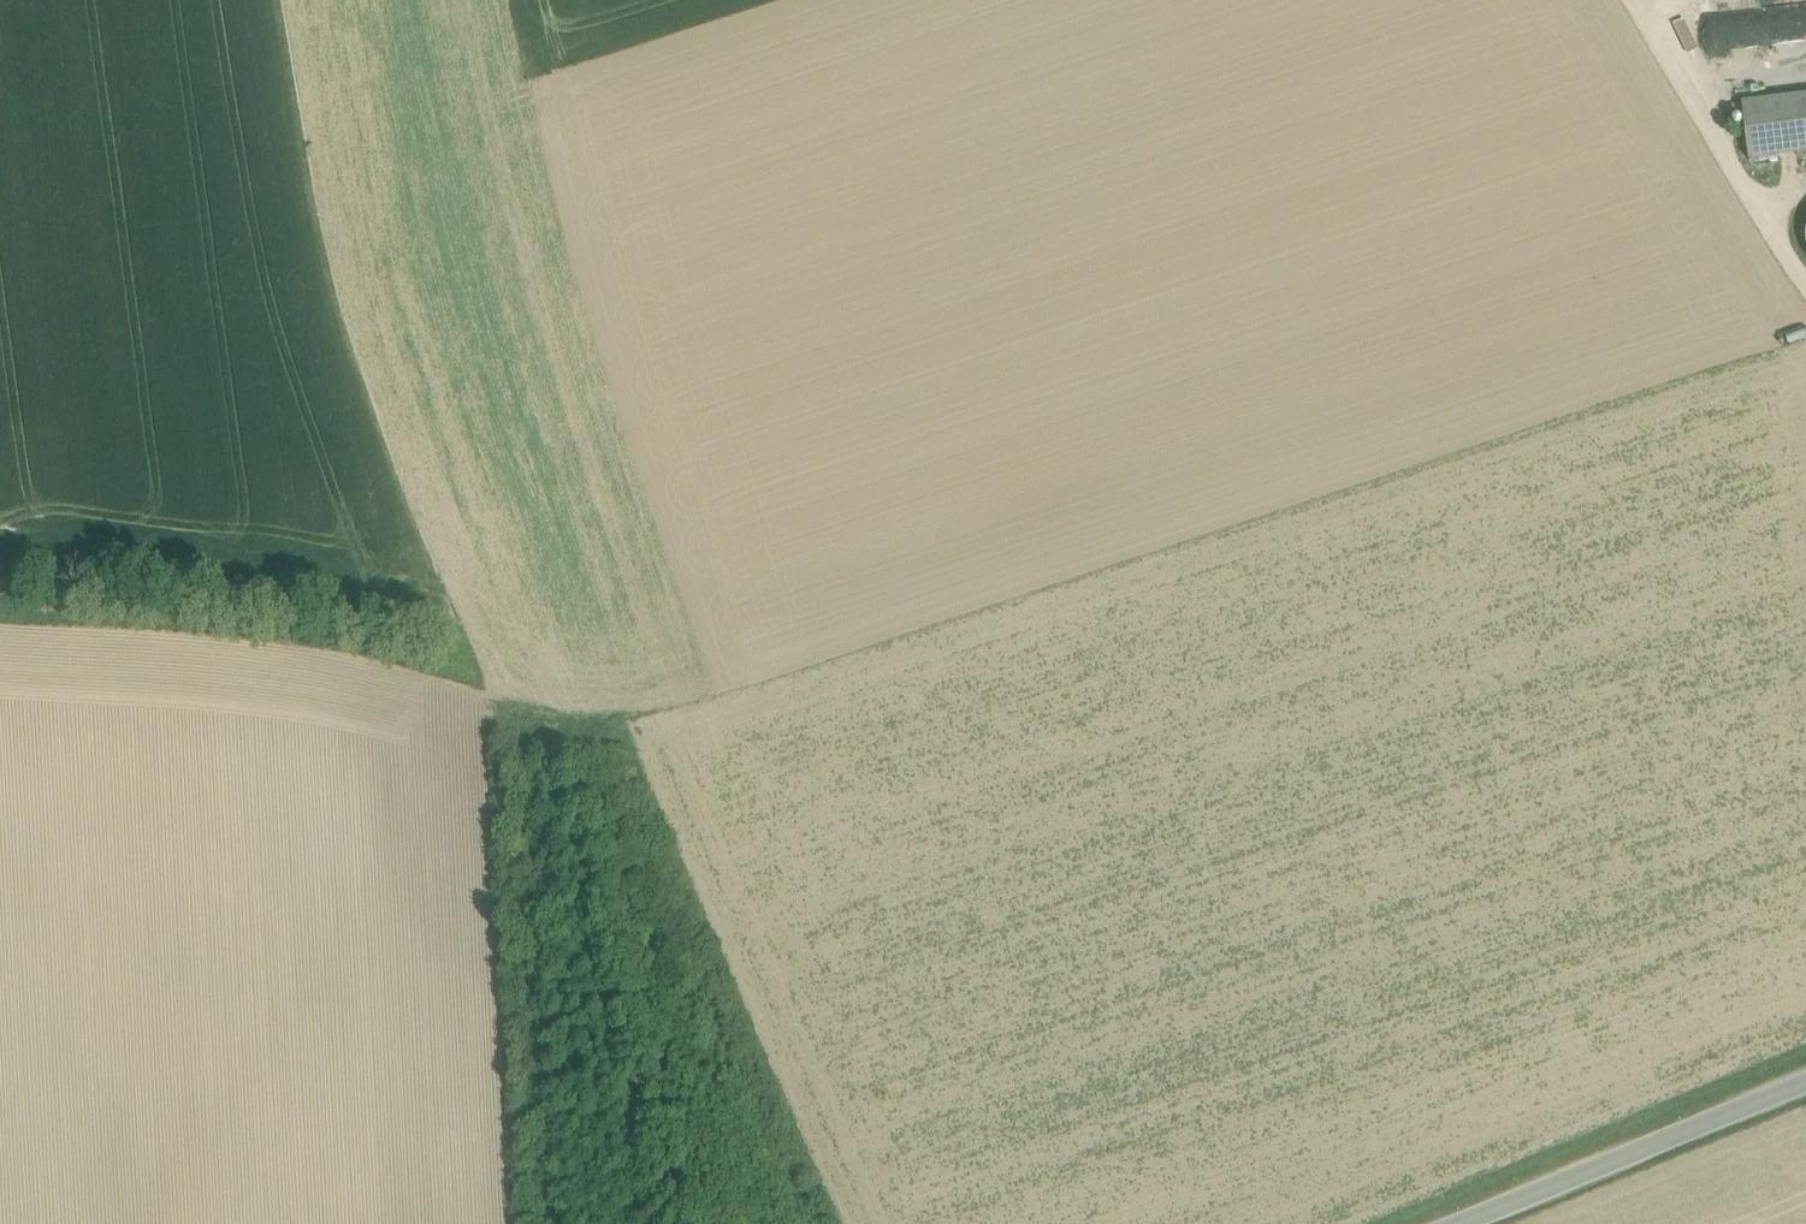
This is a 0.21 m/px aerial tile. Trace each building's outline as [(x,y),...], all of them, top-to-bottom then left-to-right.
[(1744,105),(1750,162),(1805,155),(1805,97),(1744,105)]
